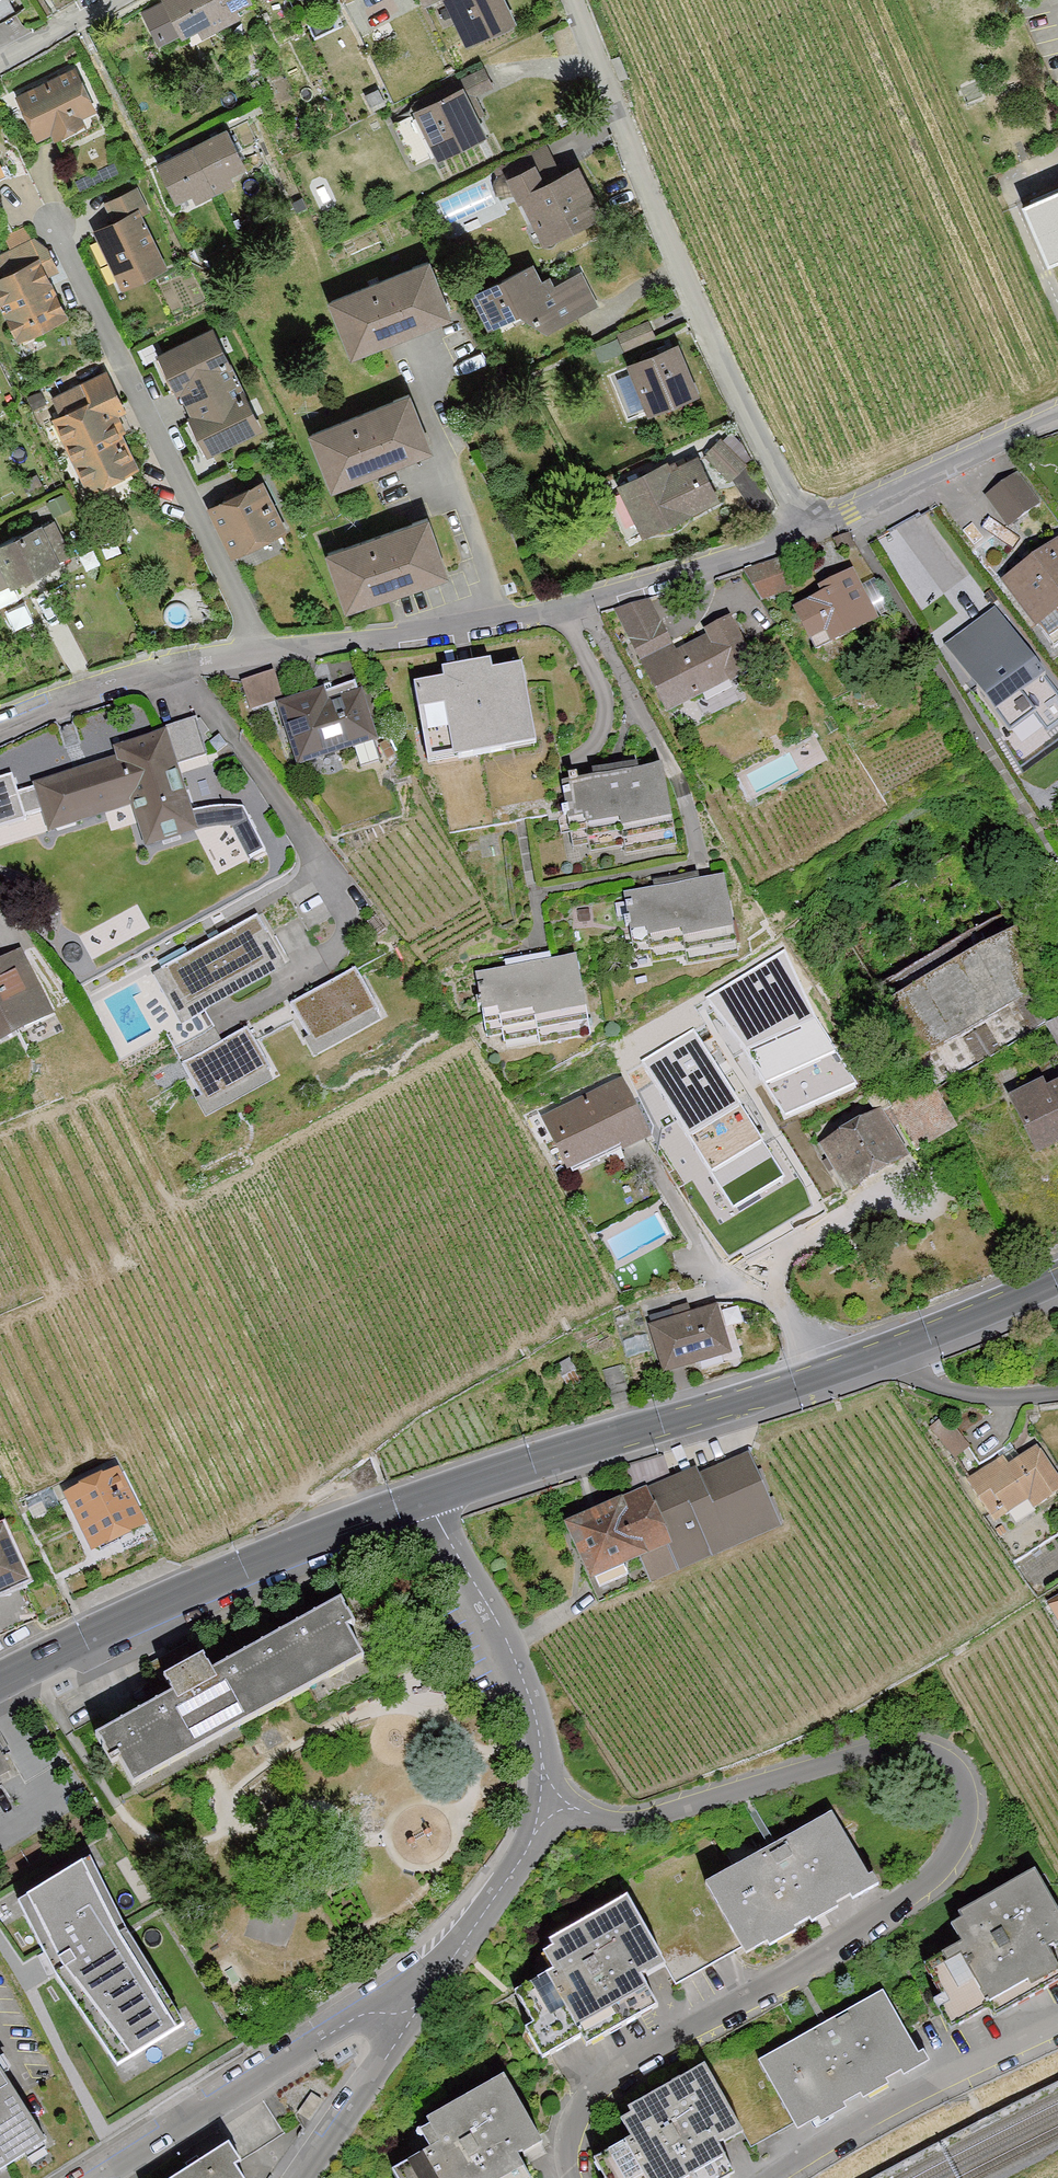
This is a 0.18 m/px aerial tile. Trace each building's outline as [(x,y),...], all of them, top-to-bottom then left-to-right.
[(146,13),(160,40),(181,30),(183,33),(247,0),(165,0),(166,3),(146,13)] [(502,0),(447,0),(469,43),(513,21),(502,0)] [(413,115),(394,124),(414,163),(439,151),(440,155),(482,134),(465,100),(493,86),(485,69),(408,107),(413,115)] [(74,71),(20,98),(38,135),(52,128),(56,135),(81,123),(77,115),(92,108),(74,71)] [(378,90),(366,96),(372,110),(385,104),(378,90)] [(227,131),(159,165),(176,199),(244,165),(227,131)] [(555,173),(545,153),(507,171),(520,199),(522,197),(533,220),(540,217),(550,238),(600,214),(578,168),(561,176),(559,171),(555,173)] [(1057,260),(1057,184),(1030,197),(1057,260)] [(145,209),(135,190),(108,204),(117,222),(102,229),(117,258),(111,261),(123,285),(163,266),(137,213),(145,209)] [(0,278),(0,296),(19,336),(63,315),(38,263),(44,260),(35,241),(4,255),(12,272),(0,278)] [(428,262),(331,301),(352,352),(448,314),(428,262)] [(529,267),(477,294),(494,327),(518,314),(547,332),(593,308),(577,277),(547,292),(542,283),(539,285),(529,267)] [(653,336),(647,322),(619,334),(625,348),(653,336)] [(258,427),(212,332),(161,356),(177,389),(187,385),(201,413),(192,418),(208,451),(258,427)] [(621,350),(616,339),(601,346),(605,356),(621,350)] [(693,391),(672,342),(630,360),(650,409),(693,391)] [(105,375),(55,399),(64,416),(56,419),(88,483),(131,461),(109,416),(122,410),(105,375)] [(408,395),(311,433),(332,485),(429,447),(408,395)] [(743,464),(720,441),(707,454),(731,477),(743,464)] [(666,465),(621,486),(644,534),(717,499),(697,459),(678,468),(675,463),(667,467),(666,465)] [(987,493),(1012,529),(1041,510),(1016,473),(987,493)] [(261,485),(212,509),(233,553),(283,530),(261,485)] [(931,561),(948,585),(974,568),(930,504),(883,535),(910,575),(931,561)] [(427,519),(328,552),(345,605),(444,572),(427,519)] [(0,548),(0,610),(77,568),(51,520),(0,548)] [(1054,651),(1057,648),(1057,549),(1007,585),(1054,651)] [(779,561),(748,569),(756,599),(787,591),(779,561)] [(846,572),(789,607),(820,657),(877,623),(846,572)] [(649,601),(615,617),(661,713),(752,670),(727,616),(670,643),(649,601)] [(945,652),(1003,725),(1027,706),(1047,732),(1057,723),(1057,690),(996,612),(945,652)] [(410,678),(420,761),(532,747),(522,664),(410,678)] [(271,671),(238,683),(250,717),(276,708),(284,705),(271,671)] [(284,705),(276,708),(295,770),(375,746),(356,682),(284,705)] [(167,736),(26,781),(44,838),(127,811),(142,856),(200,837),(167,736)] [(588,836),(590,847),(624,841),(625,849),(675,840),(662,766),(562,784),(572,839),(588,836)] [(0,779),(0,828),(26,819),(18,793),(11,776),(0,779)] [(1018,936),(966,846),(836,922),(916,1058),(934,1080),(971,1064),(1033,1028),(1018,936)] [(624,894),(634,949),(649,946),(651,957),(685,951),(686,959),(737,950),(723,877),(624,894)] [(149,972),(186,1038),(218,1019),(206,1000),(298,947),(274,906),(149,972)] [(785,949),(706,998),(741,1046),(778,1107),(850,1073),(815,1016),(785,949)] [(0,960),(0,1041),(52,1014),(19,951),(0,960)] [(503,1037),(538,1031),(539,1038),(588,1029),(575,957),(475,974),(484,1029),(501,1026),(503,1037)] [(299,1001),(330,1046),(397,1011),(368,961),(299,1001)] [(186,1038),(223,1108),(292,1071),(258,1017),(234,1028),(227,1014),(218,1019),(186,1038)] [(1046,1024),(1057,1046),(1057,1017),(1046,1024)] [(694,1028),(642,1060),(725,1198),(779,1166),(694,1028)] [(1035,1161),(1057,1149),(1057,1074),(1004,1102),(1035,1161)] [(955,1126),(929,1082),(889,1105),(914,1149),(955,1126)] [(620,1085),(547,1121),(569,1165),(621,1139),(624,1146),(644,1136),(620,1085)] [(818,1142),(848,1189),(906,1153),(876,1105),(818,1142)] [(650,1325),(666,1375),(730,1354),(714,1304),(650,1325)] [(968,1481),(992,1519),(1027,1496),(1034,1507),(1057,1492),(1057,1479),(1037,1449),(1021,1459),(1009,1441),(998,1453),(1002,1460),(968,1481)] [(749,1451),(565,1521),(596,1603),(780,1533),(749,1451)] [(64,1492),(94,1554),(144,1530),(113,1468),(64,1492)] [(29,1585),(4,1524),(0,1526),(0,1597),(29,1585)] [(101,1725),(137,1791),(383,1657),(347,1591),(101,1725)] [(1057,1622),(1057,1599),(1048,1605),(1057,1622)] [(12,1774),(0,1751),(0,1780),(12,1774)] [(74,1796),(30,1819),(64,1886),(95,1871),(109,1864),(74,1796)] [(709,1877),(748,1950),(874,1883),(834,1809),(709,1877)] [(0,1820),(0,1838),(8,1831),(0,1820)] [(95,1871),(21,1909),(114,2077),(182,2034),(95,1871)] [(953,2035),(1056,1979),(1045,1960),(1057,1953),(1057,1919),(1032,1871),(942,1920),(955,1943),(915,1965),(953,2035)] [(518,1981),(550,2048),(682,1987),(632,1888),(548,1936),(560,1959),(518,1981)] [(762,2057),(800,2127),(925,2058),(886,1988),(762,2057)] [(606,2177),(718,2177),(758,2159),(708,2061),(624,2109),(636,2132),(594,2153),(606,2177)] [(48,2145),(0,2067),(0,2175),(48,2145)] [(402,2177),(541,2177),(533,2165),(554,2153),(508,2072),(423,2121),(436,2142),(395,2166),(402,2177)] [(163,2177),(243,2177),(219,2142),(163,2177)]
